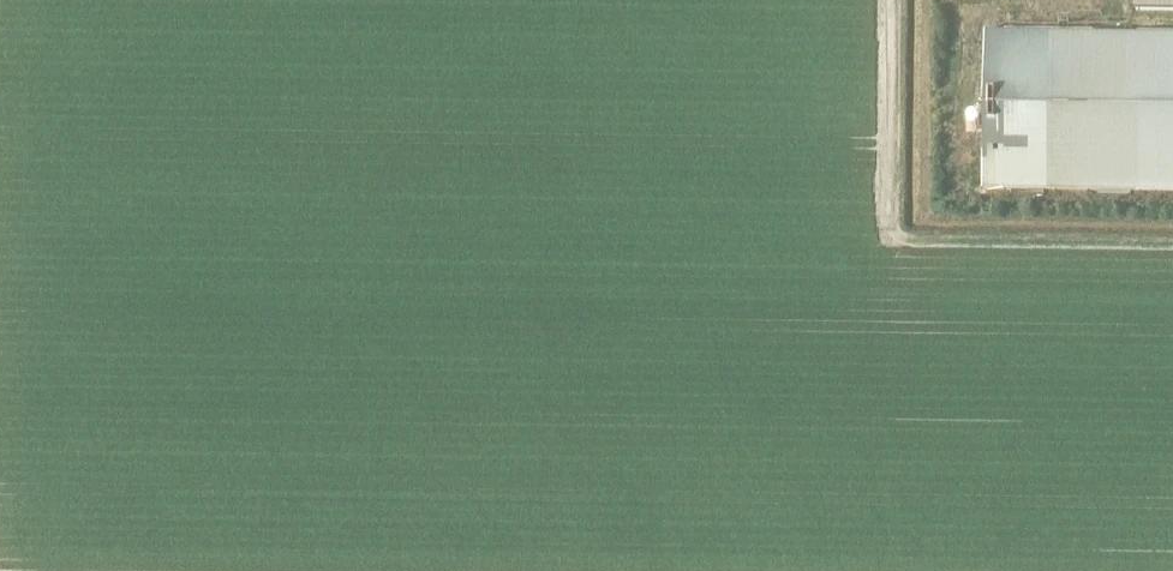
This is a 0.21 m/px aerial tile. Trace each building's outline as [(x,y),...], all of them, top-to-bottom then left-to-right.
[(1136,10),(1172,11),(1172,0),(1136,0),(1136,10)] [(984,29),(982,190),(1172,192),(1172,32),(984,29)]
